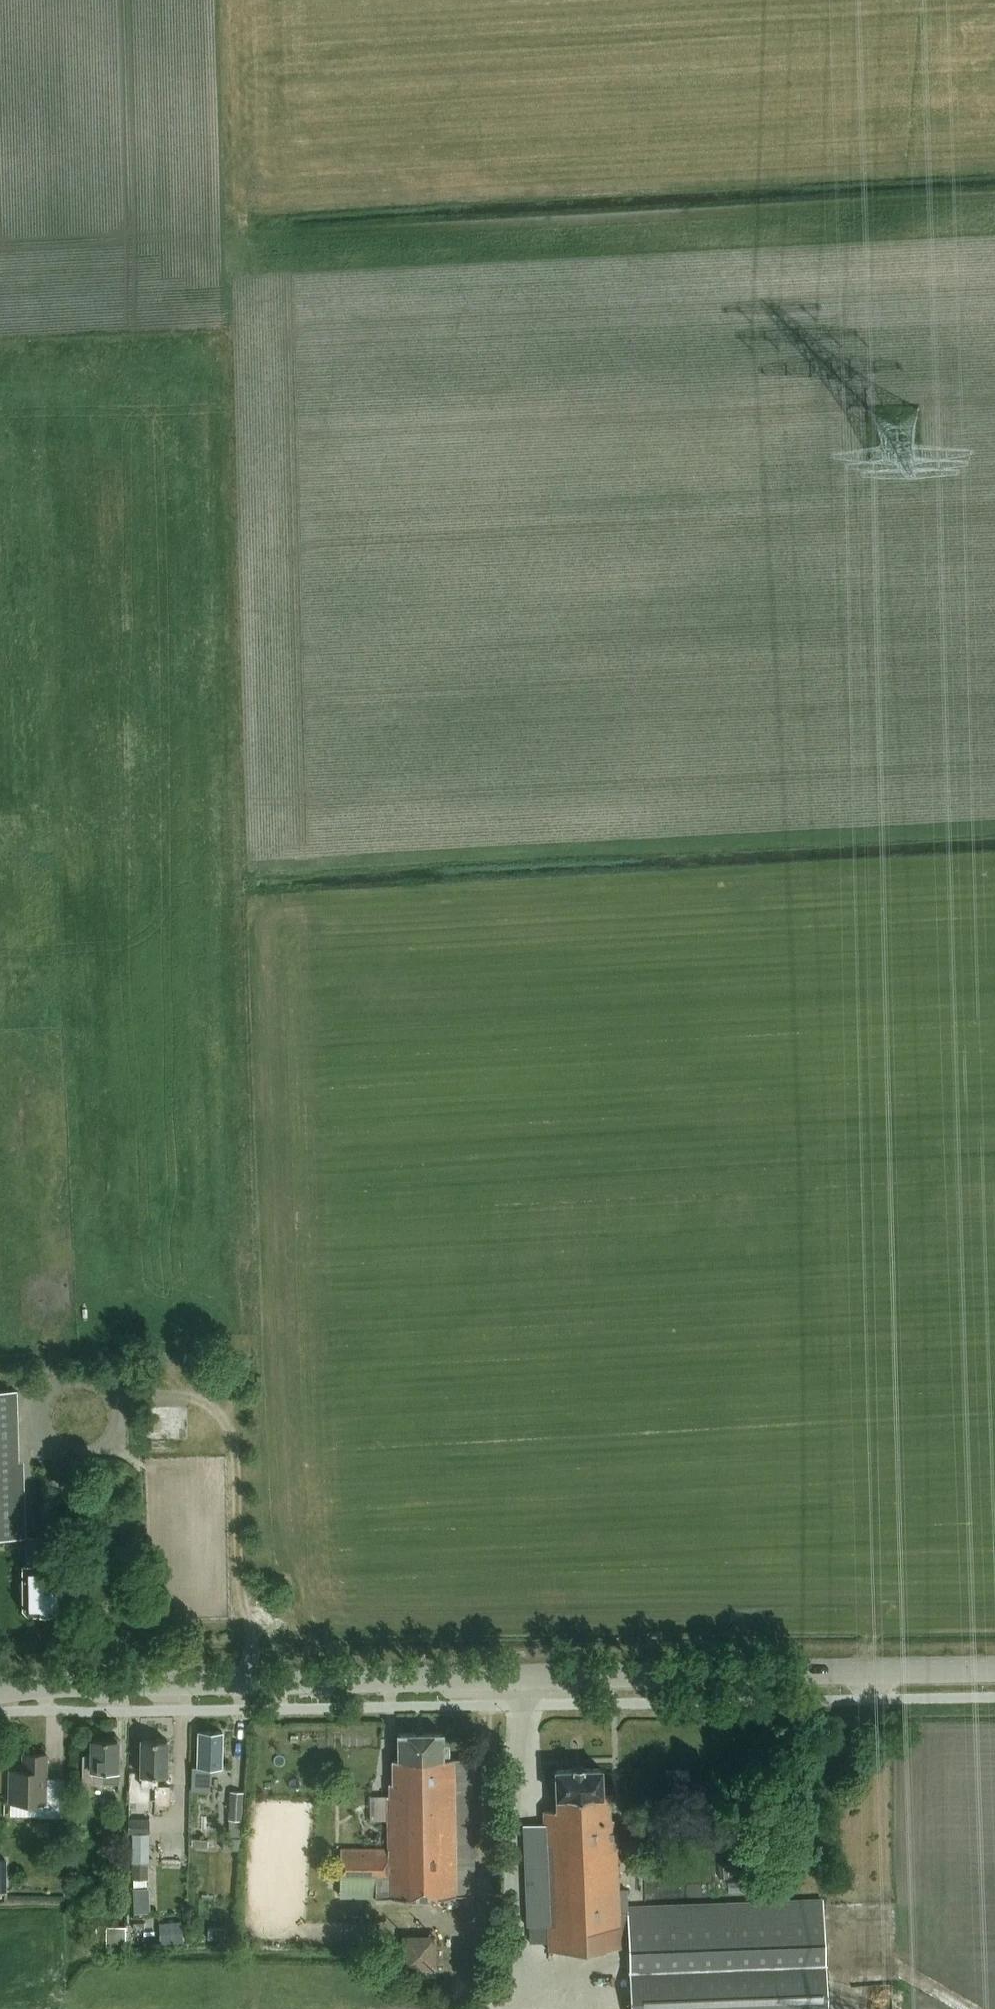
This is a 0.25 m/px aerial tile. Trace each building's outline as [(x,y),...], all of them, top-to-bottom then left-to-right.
[(18,1390),(0,1391),(0,1537),(26,1536),(24,1461),(20,1461),(18,1390)] [(60,1613),(65,1608),(64,1565),(52,1565),(52,1560),(47,1560),(46,1536),(27,1536),(28,1565),(23,1565),(24,1608),(29,1613),(60,1613)] [(222,1767),(223,1731),(199,1730),(198,1766),(192,1766),(192,1789),(211,1789),(211,1767),(222,1767)] [(443,1759),(443,1732),(398,1733),(399,1759),(393,1759),(393,1783),(390,1783),(389,1795),(388,1795),(388,1848),(341,1848),(341,1896),(376,1896),(376,1897),(458,1895),(455,1759),(443,1759)] [(84,1782),(120,1782),(119,1770),(118,1770),(117,1739),(92,1739),(92,1755),(84,1755),(84,1782)] [(168,1774),(168,1739),(141,1739),(142,1775),(143,1775),(143,1785),(156,1785),(155,1805),(170,1805),(171,1785),(169,1785),(168,1774)] [(47,1777),(47,1754),(24,1753),(24,1770),(11,1770),(10,1802),(40,1802),(40,1816),(64,1816),(65,1778),(47,1777)] [(629,1905),(628,1888),(620,1889),(618,1831),(615,1832),(614,1818),(612,1818),(611,1794),(604,1794),(603,1766),(555,1768),(556,1809),(543,1810),(543,1823),(547,1925),(548,1950),(629,1947),(631,2008),(829,2008),(825,1897),(629,1905)] [(240,1849),(244,1792),(231,1791),(229,1820),(230,1820),(229,1837),(223,1837),(223,1848),(240,1849)] [(128,1818),(128,1833),(132,1833),(132,1863),(133,1863),(133,1878),(149,1879),(149,1863),(150,1863),(151,1818),(128,1818)] [(543,1823),(523,1824),(527,1926),(547,1925),(543,1823)] [(661,1837),(661,1825),(652,1825),(652,1836),(661,1837)] [(193,1838),(193,1846),(208,1847),(209,1840),(193,1838)] [(728,1878),(727,1863),(719,1863),(720,1878),(728,1878)] [(126,1948),(126,1926),(108,1926),(107,1948),(126,1948)] [(227,1940),(228,1927),(209,1927),(208,1939),(227,1940)] [(442,1967),(440,1932),(403,1934),(405,1969),(442,1967)]
